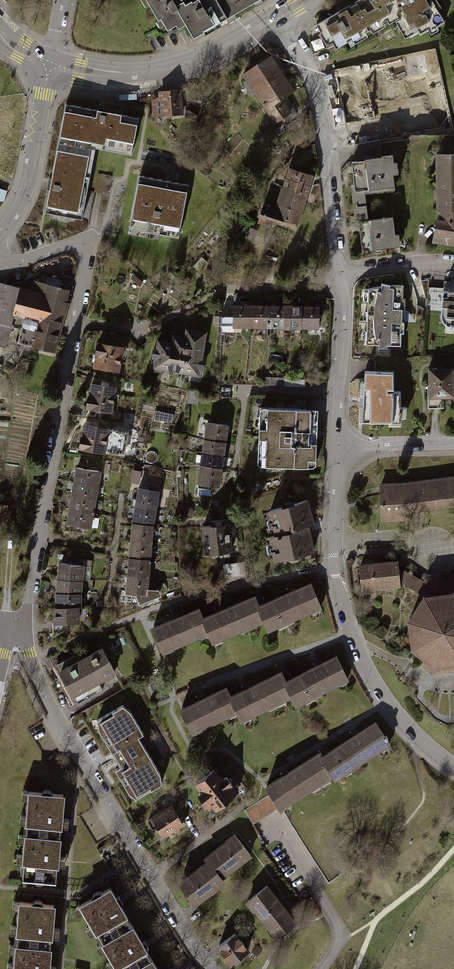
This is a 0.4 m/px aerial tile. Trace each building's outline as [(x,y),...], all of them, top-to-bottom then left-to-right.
[(162,32),(174,25),(176,29),(185,24),(175,7),(183,2),(182,0),(145,0),(162,32)] [(175,7),(185,24),(192,37),(226,18),(216,0),(188,0),(183,2),(175,7)] [(226,18),(257,0),(216,0),(226,18)] [(314,24),(326,47),(343,37),(345,42),(394,14),(401,11),(395,0),(357,0),(314,24)] [(401,11),(394,14),(408,38),(441,19),(430,0),(395,0),(401,11)] [(271,55),(242,74),(265,110),(282,99),(294,91),(271,55)] [(428,96),(425,78),(361,87),(359,73),(343,75),(348,119),(434,107),(432,96),(428,96)] [(178,91),(155,92),(157,117),(179,115),(178,91)] [(282,99),(265,110),(274,122),(290,111),(282,99)] [(66,105),(57,152),(89,158),(92,141),(134,148),(138,126),(127,124),(129,116),(122,115),(66,105)] [(89,158),(57,152),(46,212),(78,218),(89,158)] [(390,154),(349,159),(352,182),(347,183),(350,204),(365,202),(364,191),(393,187),(391,173),(397,172),(395,160),(390,161),(390,154)] [(431,240),(453,243),(453,154),(436,154),(436,209),(439,209),(439,221),(434,220),(431,240)] [(263,202),(257,221),(272,226),(273,220),(298,228),(299,222),(303,209),(307,197),(311,184),(314,175),(289,167),(283,186),(281,186),(275,206),(263,202)] [(188,185),(140,176),(132,222),(180,231),(188,185)] [(358,224),(361,249),(398,245),(397,233),(393,233),(391,215),(366,217),(365,203),(351,205),(353,225),(358,224)] [(46,276),(44,283),(58,287),(60,280),(46,276)] [(61,287),(58,287),(44,283),(34,281),(31,292),(57,299),(61,287)] [(10,325),(20,289),(20,287),(7,284),(0,283),(0,344),(5,345),(10,325)] [(384,284),(367,287),(364,344),(377,345),(377,351),(386,351),(386,345),(399,345),(402,284),(384,284)] [(66,301),(57,299),(31,292),(20,289),(10,325),(18,328),(19,326),(23,327),(27,311),(61,320),(66,301)] [(440,290),(438,316),(440,321),(443,324),(447,326),(450,327),(453,326),(453,291),(440,290)] [(248,303),(230,303),(230,326),(247,326),(248,303)] [(265,304),(248,303),(247,326),(264,327),(265,304)] [(282,304),(265,304),(264,327),(282,327),(282,304)] [(300,305),(282,304),(282,327),(300,328),(300,305)] [(317,305),(300,305),(300,328),(316,328),(317,305)] [(52,351),(61,320),(27,311),(23,327),(18,343),(52,351)] [(169,343),(156,340),(154,349),(150,349),(149,357),(153,357),(151,367),(167,369),(166,374),(175,375),(176,372),(182,373),(183,371),(196,373),(197,369),(200,369),(202,361),(199,361),(201,346),(200,346),(201,339),(200,338),(201,332),(184,329),(183,337),(171,335),(169,343)] [(96,355),(95,366),(118,370),(122,348),(97,343),(95,354),(96,355)] [(452,367),(427,368),(428,407),(438,406),(438,396),(453,396),(452,367)] [(364,405),(359,405),(359,422),(389,421),(389,425),(401,425),(401,416),(406,416),(406,405),(401,406),(401,391),(394,391),(394,371),(364,371),(364,382),(361,382),(360,396),(364,396),(364,405)] [(88,395),(87,406),(110,410),(114,388),(91,384),(89,395),(88,395)] [(257,407),(255,458),(262,458),(262,466),(294,467),(295,459),(314,460),(315,410),(257,407)] [(203,422),(195,485),(217,488),(218,479),(220,465),(222,450),(224,435),(226,425),(203,422)] [(127,431),(84,425),(83,435),(81,435),(79,447),(123,454),(127,431)] [(64,520),(63,529),(84,534),(86,526),(89,527),(99,471),(77,467),(76,473),(73,486),(70,502),(68,515),(67,520),(64,520)] [(133,482),(141,483),(142,470),(134,469),(133,482)] [(379,485),(380,519),(402,518),(401,511),(453,504),(453,477),(401,485),(379,485)] [(134,487),(132,505),(154,508),(157,490),(134,487)] [(307,499),(266,510),(272,535),(267,536),(271,560),(312,550),(307,525),(314,524),(307,499)] [(132,505),(130,522),(152,525),(154,508),(132,505)] [(130,522),(127,538),(150,540),(152,525),(130,522)] [(227,522),(200,524),(202,553),(230,551),(227,522)] [(127,538),(125,556),(149,558),(150,540),(127,538)] [(125,556),(124,575),(147,577),(149,558),(125,556)] [(395,562),(358,566),(360,588),(397,584),(397,582),(396,572),(395,562)] [(83,565),(60,563),(59,571),(58,587),(57,592),(57,600),(57,607),(55,607),(55,616),(55,622),(78,622),(78,608),(80,608),(80,594),(83,565)] [(414,578),(409,586),(424,595),(408,620),(409,621),(412,646),(411,647),(413,647),(425,657),(419,663),(430,673),(453,669),(453,570),(442,582),(440,587),(439,576),(428,577),(430,585),(426,585),(414,578)] [(409,586),(414,578),(403,572),(396,572),(397,582),(401,581),(409,586)] [(124,575),(123,593),(146,595),(147,577),(124,575)] [(308,583),(281,594),(292,619),(318,608),(308,583)] [(281,594),(255,604),(262,620),(266,630),(292,619),(281,594)] [(251,595),(200,616),(207,632),(211,641),(262,620),(255,604),(251,595)] [(196,606),(147,626),(158,652),(207,632),(200,616),(196,606)] [(74,654),(54,664),(75,703),(100,690),(95,680),(112,671),(100,649),(77,661),(74,654)] [(335,656),(310,668),(321,691),(346,679),(335,656)] [(310,668),(283,681),(290,697),(294,705),(321,691),(310,668)] [(279,673),(230,696),(237,710),(241,720),(290,697),(283,681),(279,673)] [(226,688),(178,710),(189,733),(237,710),(230,696),(226,688)] [(129,710),(122,705),(97,719),(98,729),(121,766),(115,769),(129,792),(136,797),(161,783),(160,773),(138,736),(143,733),(129,710)] [(375,720),(346,738),(361,761),(389,742),(375,720)] [(346,738),(316,757),(329,777),(331,780),(361,761),(346,738)] [(315,754),(265,784),(279,807),(329,777),(316,757),(315,754)] [(198,792),(195,794),(210,814),(236,794),(223,777),(220,779),(212,769),(192,784),(198,792)] [(28,792),(20,878),(55,881),(57,860),(60,818),(62,795),(28,792)] [(276,807),(268,794),(242,809),(251,823),(276,807)] [(170,805),(147,821),(160,840),(183,825),(170,805)] [(251,854),(235,834),(205,857),(208,861),(220,877),(251,854)] [(220,877),(208,861),(178,884),(193,903),(223,880),(220,877)] [(265,885),(243,902),(270,937),(293,920),(265,885)] [(79,908),(105,954),(115,968),(159,968),(142,941),(140,937),(117,900),(110,888),(79,908)] [(11,968),(49,968),(50,968),(52,932),(54,906),(16,903),(11,968)] [(233,933),(217,944),(229,961),(245,950),(233,933)]
